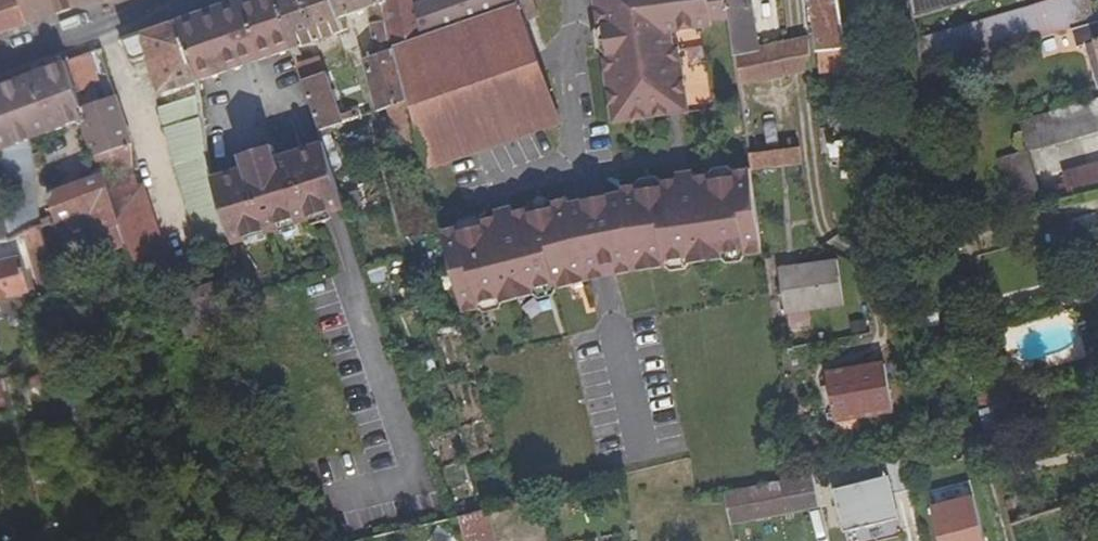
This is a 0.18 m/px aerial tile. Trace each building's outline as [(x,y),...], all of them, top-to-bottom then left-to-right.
[(19,0),(0,0),(0,36),(6,34),(28,26),(19,0)] [(28,26),(51,18),(53,15),(77,9),(80,8),(101,0),(19,0),(28,26)] [(293,49),(275,0),(244,0),(238,2),(223,8),(218,10),(181,23),(199,82),(239,68),(259,61),(293,49)] [(293,49),(349,29),(345,16),(369,7),(380,54),(365,58),(379,113),(388,110),(401,148),(406,145),(411,153),(422,150),(394,49),(395,48),(389,1),(389,0),(275,0),(293,49)] [(395,48),(429,170),(561,124),(528,20),(543,16),(538,0),(435,0),(424,4),(423,0),(389,0),(389,1),(395,48)] [(731,20),(728,0),(599,0),(616,123),(692,113),(683,46),(677,47),(675,34),(716,28),(715,23),(731,21),(731,20)] [(792,76),(788,45),(759,50),(752,0),(728,0),(731,20),(731,21),(740,85),(792,76)] [(817,55),(822,54),(825,83),(850,77),(837,0),(812,0),(817,55)] [(985,0),(908,0),(912,22),(985,0)] [(1097,21),(1097,0),(1057,0),(915,43),(921,75),(1090,24),(1097,21)] [(1090,24),(1097,51),(1097,21),(1090,24)] [(163,95),(199,82),(181,23),(128,42),(135,64),(151,59),(163,95)] [(813,73),(809,42),(788,45),(792,76),(813,73)] [(80,59),(67,64),(77,94),(104,86),(105,78),(96,54),(80,59)] [(323,74),(317,60),(298,66),(317,122),(321,131),(362,118),(359,109),(340,115),(326,73),(323,74)] [(52,135),(46,118),(54,115),(52,110),(79,100),(77,94),(67,64),(48,70),(0,88),(0,154),(52,135)] [(133,145),(117,96),(81,109),(98,157),(133,145)] [(214,179),(201,97),(162,110),(169,131),(187,205),(202,252),(231,243),(219,201),(214,179)] [(1026,153),(1097,132),(1097,102),(1018,125),(1026,153)] [(337,177),(323,138),(288,150),(289,156),(279,160),(274,147),(239,158),(243,169),(214,179),(219,201),(231,243),(233,247),(347,208),(337,177)] [(805,164),(803,148),(749,155),(750,160),(751,171),(805,164)] [(998,161),(1011,202),(1038,193),(1026,153),(998,161)] [(1064,172),(1055,187),(1058,200),(1097,189),(1097,163),(1064,172)] [(140,189),(132,169),(105,179),(121,227),(137,274),(140,284),(172,272),(143,188),(140,189)] [(494,212),(444,230),(465,313),(477,307),(517,293),(549,282),(590,271),(635,262),(668,257),(699,255),(722,255),(744,255),(762,255),(751,171),(736,172),(711,172),(680,174),(651,177),(621,181),(622,189),(564,199),(563,193),(537,199),(494,212)] [(105,179),(104,177),(56,194),(51,203),(58,224),(66,221),(71,232),(93,225),(97,235),(121,227),(105,179)] [(42,230),(25,236),(43,293),(61,288),(42,230)] [(11,250),(24,245),(22,237),(8,242),(11,250)] [(193,254),(182,258),(186,268),(197,263),(193,254)] [(842,306),(837,265),(837,261),(837,258),(778,267),(781,289),(785,314),(842,306)] [(26,293),(17,260),(0,265),(0,300),(26,293)] [(219,283),(176,299),(188,336),(232,321),(219,283)] [(893,409),(885,364),(826,374),(834,419),(893,409)] [(976,396),(979,413),(1000,407),(1010,405),(1006,389),(976,396)] [(997,430),(1005,424),(1000,407),(979,413),(983,434),(997,430)] [(843,531),(892,521),(887,496),(894,494),(912,491),(904,456),(878,462),(882,479),(834,488),(843,531)] [(730,519),(821,503),(814,473),(791,477),(722,490),(730,519)] [(899,520),(894,494),(887,496),(892,521),(899,520)] [(932,507),(940,540),(985,540),(974,496),(932,507)] [(465,540),(495,540),(493,516),(463,519),(465,540)]
